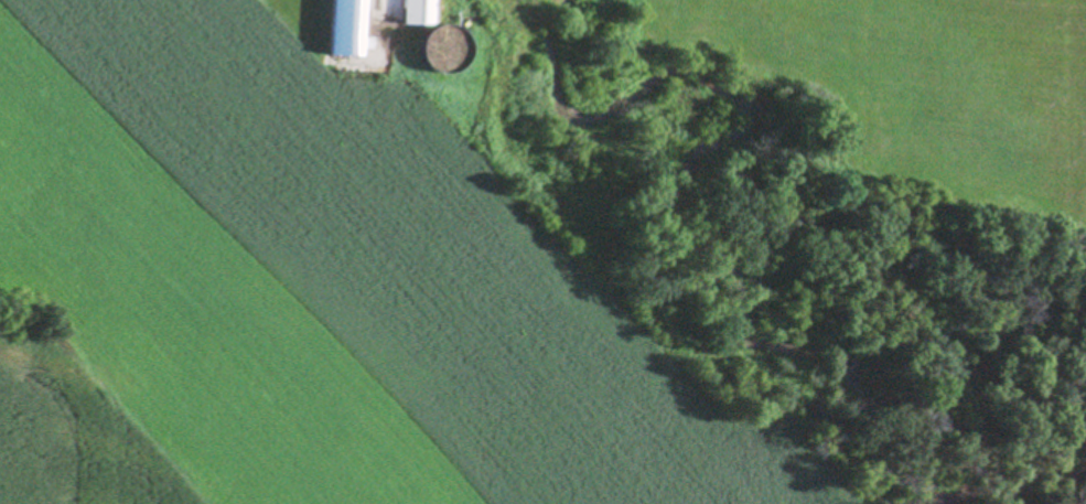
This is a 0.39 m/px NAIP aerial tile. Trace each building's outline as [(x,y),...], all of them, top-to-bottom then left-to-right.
[(364,56),(364,47),(373,47),(373,38),(365,37),(367,0),(334,0),(332,54),(364,56)] [(437,0),(406,0),(406,24),(437,24),(437,0)]
